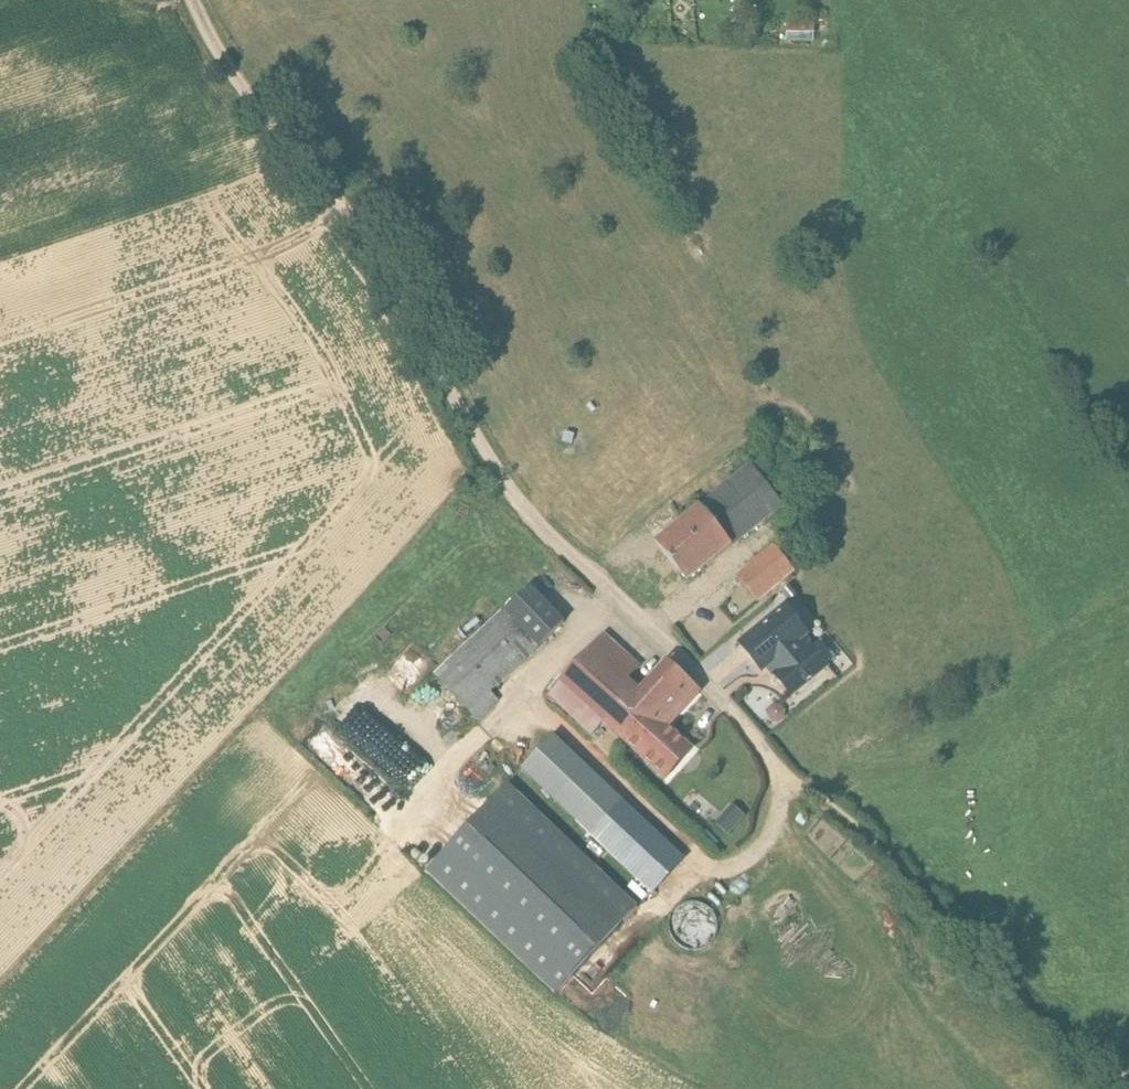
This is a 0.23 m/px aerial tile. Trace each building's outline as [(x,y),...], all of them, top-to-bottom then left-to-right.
[(787,16),(786,41),(814,42),(814,17),(787,16)] [(780,502),(760,478),(750,466),(699,507),(683,521),(657,541),(680,570),(679,571),(688,582),(714,560),(731,546),(782,505),(780,502)] [(757,602),(788,576),(794,571),(774,547),(736,578),(757,602)] [(797,596),(790,587),(782,592),(789,602),(797,596)] [(498,702),(490,693),(564,623),(531,588),(437,676),(478,721),(498,702)] [(741,645),(764,671),(771,665),(778,673),(777,675),(794,695),(830,664),(813,644),(812,644),(805,636),(809,633),(786,607),(741,645)] [(626,680),(639,666),(604,635),(550,696),(591,737),(605,723),(666,778),(692,750),(666,727),(671,722),(640,694),(626,680)] [(640,694),(671,722),(698,692),(684,679),(667,664),(640,694)] [(773,722),(780,722),(785,718),(786,711),(781,705),(774,704),(769,709),(768,716),(773,722)] [(427,872),(555,994),(637,908),(508,785),(427,872)] [(623,803),(621,805),(594,833),(592,835),(632,873),(663,841),(623,803)] [(731,835),(749,819),(736,805),(719,822),(731,835)]
